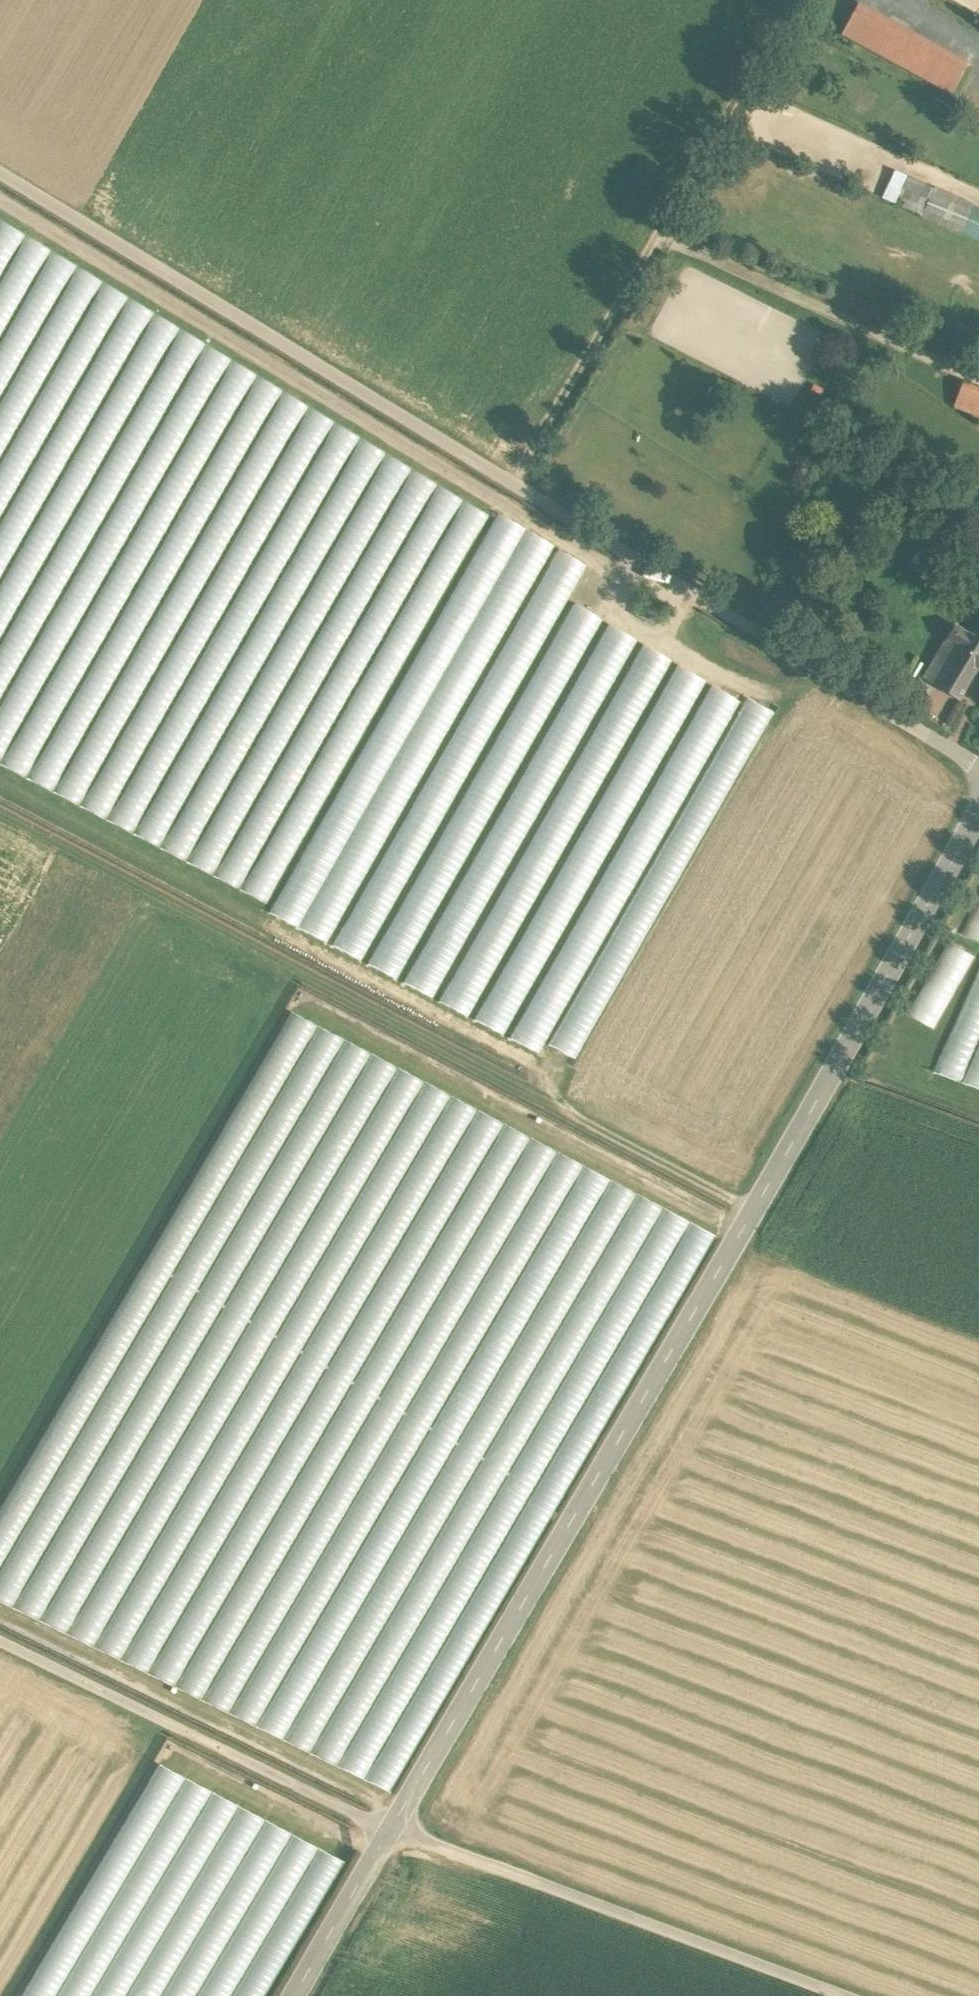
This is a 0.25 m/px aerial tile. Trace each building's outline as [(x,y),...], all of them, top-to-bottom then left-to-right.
[(968,63),(858,3),(841,35),(951,95),(968,63)] [(895,169),(884,198),(922,214),(934,185),(895,169)] [(935,191),(924,217),(978,241),(978,213),(971,210),(972,207),(935,191)] [(0,220),(0,243),(38,267),(40,262),(52,288),(68,281),(81,308),(90,293),(155,332),(156,334),(182,350),(186,359),(197,354),(206,372),(267,409),(274,399),(289,433),(297,419),(312,452),(324,434),(335,458),(355,449),(346,431),(0,220)] [(978,414),(978,394),(963,387),(962,389),(956,405),(978,414)] [(955,627),(947,640),(960,648),(952,661),(961,667),(974,674),(978,666),(978,641),(955,627)] [(949,666),(936,658),(924,679),(946,693),(954,678),(945,673),(949,666)] [(961,667),(952,661),(949,666),(945,673),(954,678),(961,667)] [(954,678),(946,693),(958,701),(974,674),(961,667),(954,678)] [(158,826),(162,824),(174,798),(140,817),(159,775),(115,800),(128,773),(103,762),(108,770),(92,779),(111,737),(80,754),(68,732),(42,746),(60,707),(15,732),(29,701),(22,705),(0,695),(0,755),(158,826)] [(190,862),(240,886),(257,849),(233,838),(234,834),(209,822),(190,862)] [(973,914),(964,933),(978,940),(978,917),(973,914)] [(931,1026),(973,953),(951,940),(909,1014),(931,1026)] [(573,1055),(600,1012),(577,998),(550,1041),(573,1055)] [(630,1229),(673,1213),(292,1008),(248,1091),(307,1123),(301,1151),(440,1184),(442,1212),(468,1189),(471,1197),(513,1195),(503,1204),(507,1205),(544,1191),(530,1218),(556,1224),(562,1241),(582,1233),(575,1262),(586,1268),(583,1260),(593,1265),(614,1226),(601,1280),(614,1283),(635,1244),(624,1238),(612,1249),(622,1208),(630,1229)] [(392,1648),(367,1665),(347,1634),(326,1683),(318,1641),(292,1703),(243,1629),(202,1637),(222,1591),(188,1613),(203,1579),(202,1579),(199,1563),(178,1577),(172,1547),(136,1572),(154,1527),(120,1550),(110,1499),(100,1524),(0,1590),(0,1612),(383,1774),(403,1770),(421,1729),(355,1742),(431,1691),(425,1657),(397,1675),(392,1648)] [(295,1950),(344,1856),(159,1762),(124,1829),(124,1839),(128,1847),(126,1851),(143,1852),(157,1880),(164,1883),(162,1928),(175,1902),(189,1909),(182,1912),(182,1927),(193,1932),(198,1922),(212,1923),(211,1942),(210,1944),(217,1947),(225,1932),(242,1933),(241,1936),(247,1949),(246,1952),(271,1939),(273,1939),(272,1947),(269,1953),(275,1956),(278,1949),(295,1950)]
